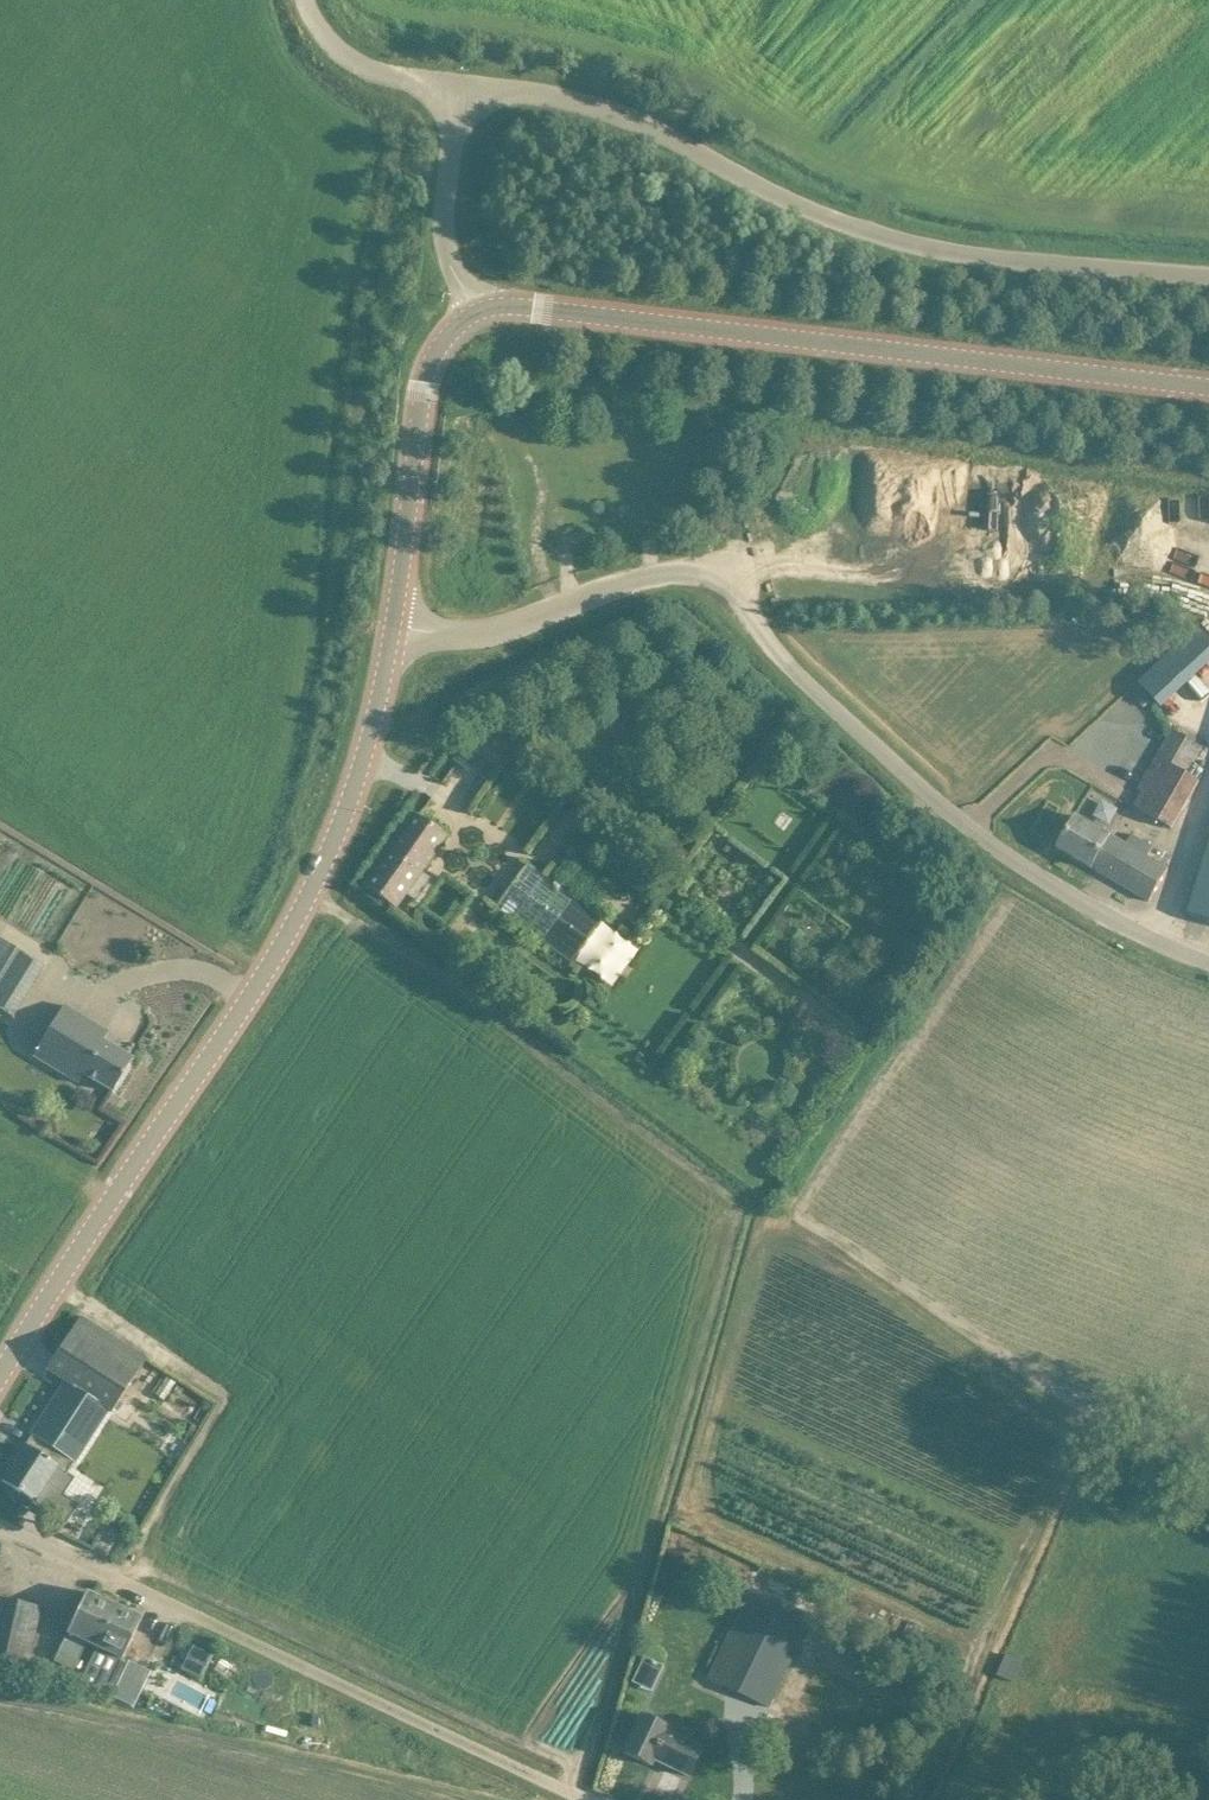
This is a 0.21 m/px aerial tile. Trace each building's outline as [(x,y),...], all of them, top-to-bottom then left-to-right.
[(1161,705),(1208,659),(1208,641),(1195,625),(1167,651),(1173,656),(1142,685),(1161,705)] [(1170,830),(1199,780),(1187,773),(1203,748),(1171,730),(1136,789),(1142,793),(1133,808),(1170,830)] [(490,736),(480,760),(509,773),(519,748),(490,736)] [(407,895),(416,902),(431,879),(421,872),(446,836),(413,813),(363,887),(397,910),(407,895)] [(1059,850),(1150,902),(1167,872),(1147,860),(1152,849),(1133,838),(1127,848),(1076,819),(1059,850)] [(1189,916),(1208,922),(1208,851),(1196,893),(1189,916)] [(571,964),(604,919),(527,864),(495,909),(571,964)] [(0,942),(0,1009),(11,1016),(41,968),(0,942)] [(103,1042),(109,1033),(64,1006),(33,1056),(78,1084),(84,1075),(112,1092),(132,1060),(103,1042)] [(1,1481),(34,1502),(55,1469),(65,1476),(108,1410),(113,1413),(148,1360),(101,1330),(81,1317),(47,1370),(66,1382),(1,1481)] [(751,1590),(708,1680),(767,1708),(811,1618),(751,1590)] [(105,1631),(116,1607),(87,1593),(54,1662),(71,1671),(85,1642),(97,1648),(105,1631)] [(34,1631),(39,1608),(0,1599),(0,1670),(24,1676),(34,1631)] [(121,1661),(141,1619),(116,1607),(105,1631),(97,1648),(80,1683),(103,1694),(109,1682),(100,1677),(111,1656),(121,1661)] [(193,1646),(187,1657),(190,1658),(206,1666),(212,1655),(195,1647),(193,1646)] [(1002,1684),(1012,1662),(991,1653),(981,1676),(1002,1684)] [(644,1659),(632,1684),(652,1693),(664,1668),(644,1659)] [(653,1760),(687,1777),(700,1750),(665,1733),(668,1728),(641,1715),(623,1753),(650,1766),(653,1760)]
